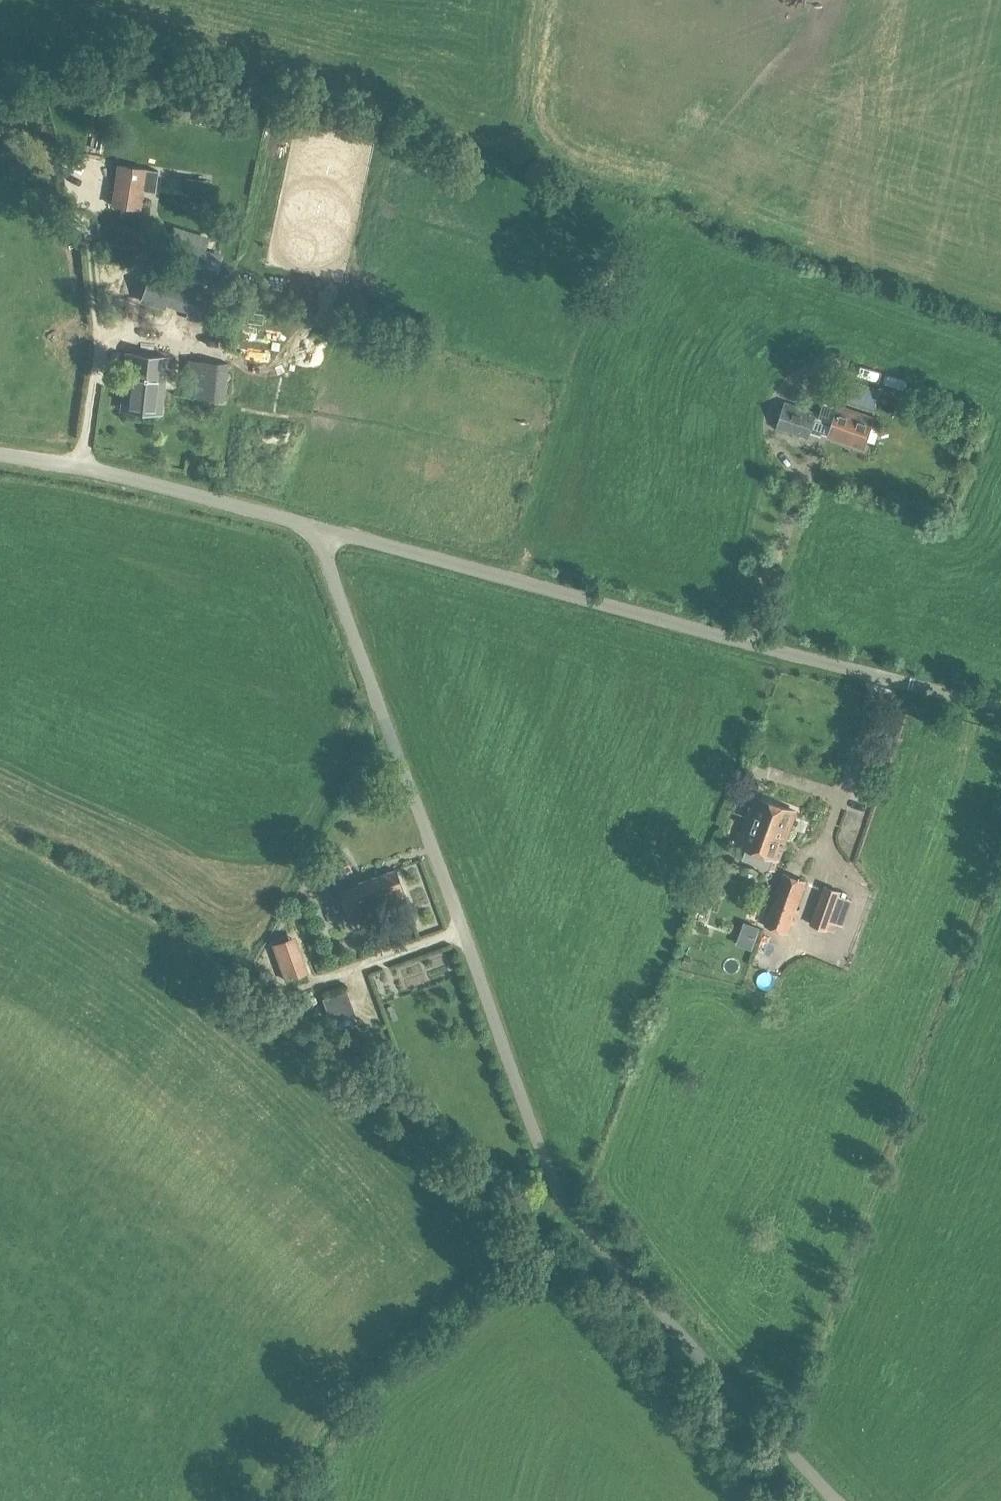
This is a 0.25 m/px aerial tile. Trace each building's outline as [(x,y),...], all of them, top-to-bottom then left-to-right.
[(156,173),(145,170),(118,165),(113,204),(140,208),(142,192),(153,194),(156,173)] [(181,177),(177,189),(177,190),(197,196),(201,183),(181,177)] [(186,246),(181,268),(216,278),(222,256),(186,246)] [(162,415),(166,359),(128,355),(123,410),(162,415)] [(225,398),(227,364),(191,362),(189,396),(225,398)] [(855,383),(849,399),(875,409),(881,392),(855,383)] [(864,450),(875,418),(837,405),(836,408),(823,403),(820,413),(786,402),(777,428),(810,439),(813,429),(830,435),(829,438),(864,450)] [(757,797),(740,846),(747,848),(743,858),(775,870),(779,860),(798,809),(757,797)] [(359,887),(348,869),(325,883),(335,899),(339,897),(349,919),(404,898),(395,874),(359,887)] [(788,931),(806,884),(783,875),(764,922),(788,931)] [(842,926),(852,898),(839,894),(840,891),(824,886),(811,927),(826,932),(830,922),(842,926)] [(745,922),(737,945),(752,950),(760,927),(745,922)] [(794,952),(795,939),(779,938),(779,931),(774,931),(773,941),(758,939),(756,961),(774,962),(775,950),(794,952)] [(295,935),(272,944),(278,960),(286,980),(308,971),(301,952),(295,935)] [(797,975),(805,987),(817,979),(809,967),(797,975)] [(325,1007),(349,1001),(346,988),(322,995),(325,1007)]
